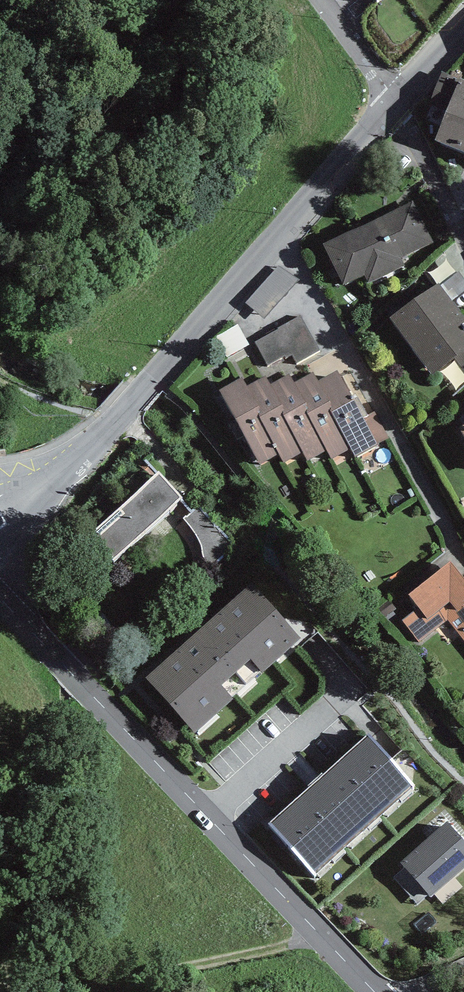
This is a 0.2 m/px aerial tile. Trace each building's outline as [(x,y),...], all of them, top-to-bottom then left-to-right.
[(377,9),(389,0),(371,0),(377,9)] [(442,74),(429,107),(447,113),(435,144),(463,155),(463,82),(442,74)] [(413,204),(324,247),(344,288),(364,278),(368,286),(404,267),(401,260),(433,244),(413,204)] [(298,282),(278,266),(246,305),(265,321),(298,282)] [(390,322),(432,378),(455,361),(463,373),(463,318),(439,285),(390,322)] [(301,317),(253,343),(266,367),(290,354),(296,364),(319,351),(301,317)] [(243,382),(220,394),(260,467),(279,456),(284,465),(303,455),(308,464),(327,454),(331,463),(351,452),(355,461),(379,448),(338,374),(318,385),(314,376),(295,386),(290,377),(271,387),(266,379),(247,390),(243,382)] [(232,552),(157,471),(86,536),(122,575),(159,540),(198,583),(232,552)] [(451,565),(409,599),(419,611),(403,624),(419,644),(446,623),(463,645),(463,582),(451,565)] [(301,643),(251,587),(144,682),(194,737),(232,702),(221,690),(251,664),(263,677),(301,643)] [(414,789),(368,738),(269,827),(315,878),(414,789)] [(447,824),(399,866),(430,902),(463,872),(463,843),(447,824)]
